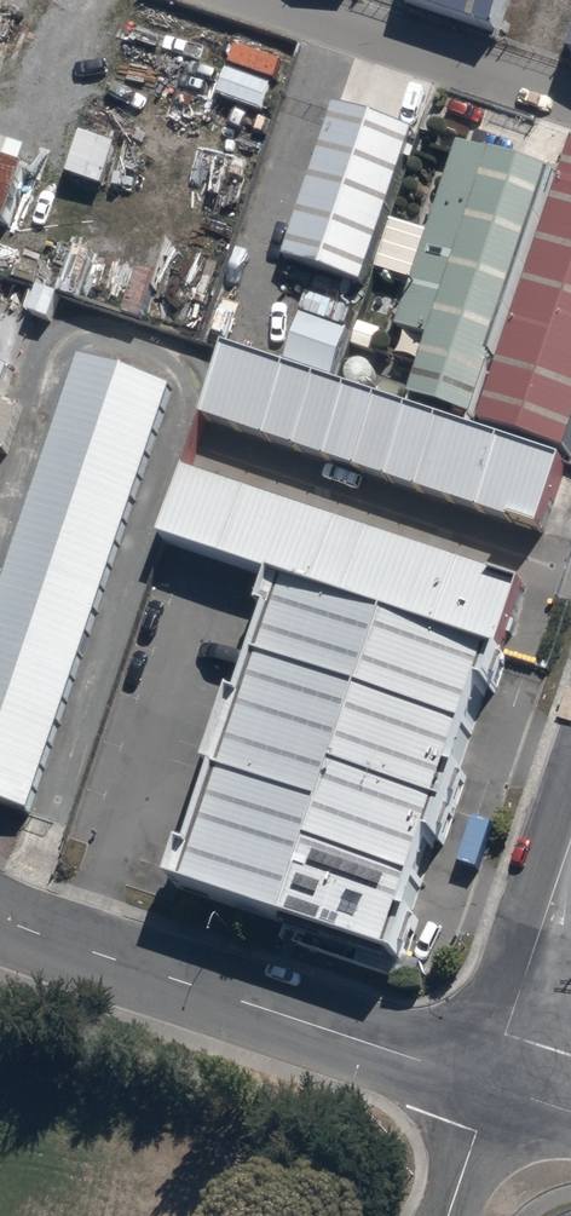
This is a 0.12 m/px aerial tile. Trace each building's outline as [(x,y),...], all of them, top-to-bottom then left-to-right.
[(386,3),(490,35),(501,0),(387,0),(386,3)] [(414,129),(332,102),(281,256),(363,282),(414,129)] [(118,140),(81,128),(67,171),(104,183),(118,140)] [(411,399),(469,419),(553,166),(457,134),(394,322),(433,335),(411,399)] [(479,426),(566,455),(570,442),(570,152),(479,426)] [(562,458),(224,348),(200,422),(537,532),(562,458)] [(73,358),(0,578),(0,802),(23,810),(164,388),(73,358)] [(271,576),(497,650),(520,580),(184,470),(161,540),(271,576)] [(497,650),(271,576),(170,886),(395,959),(497,650)]
